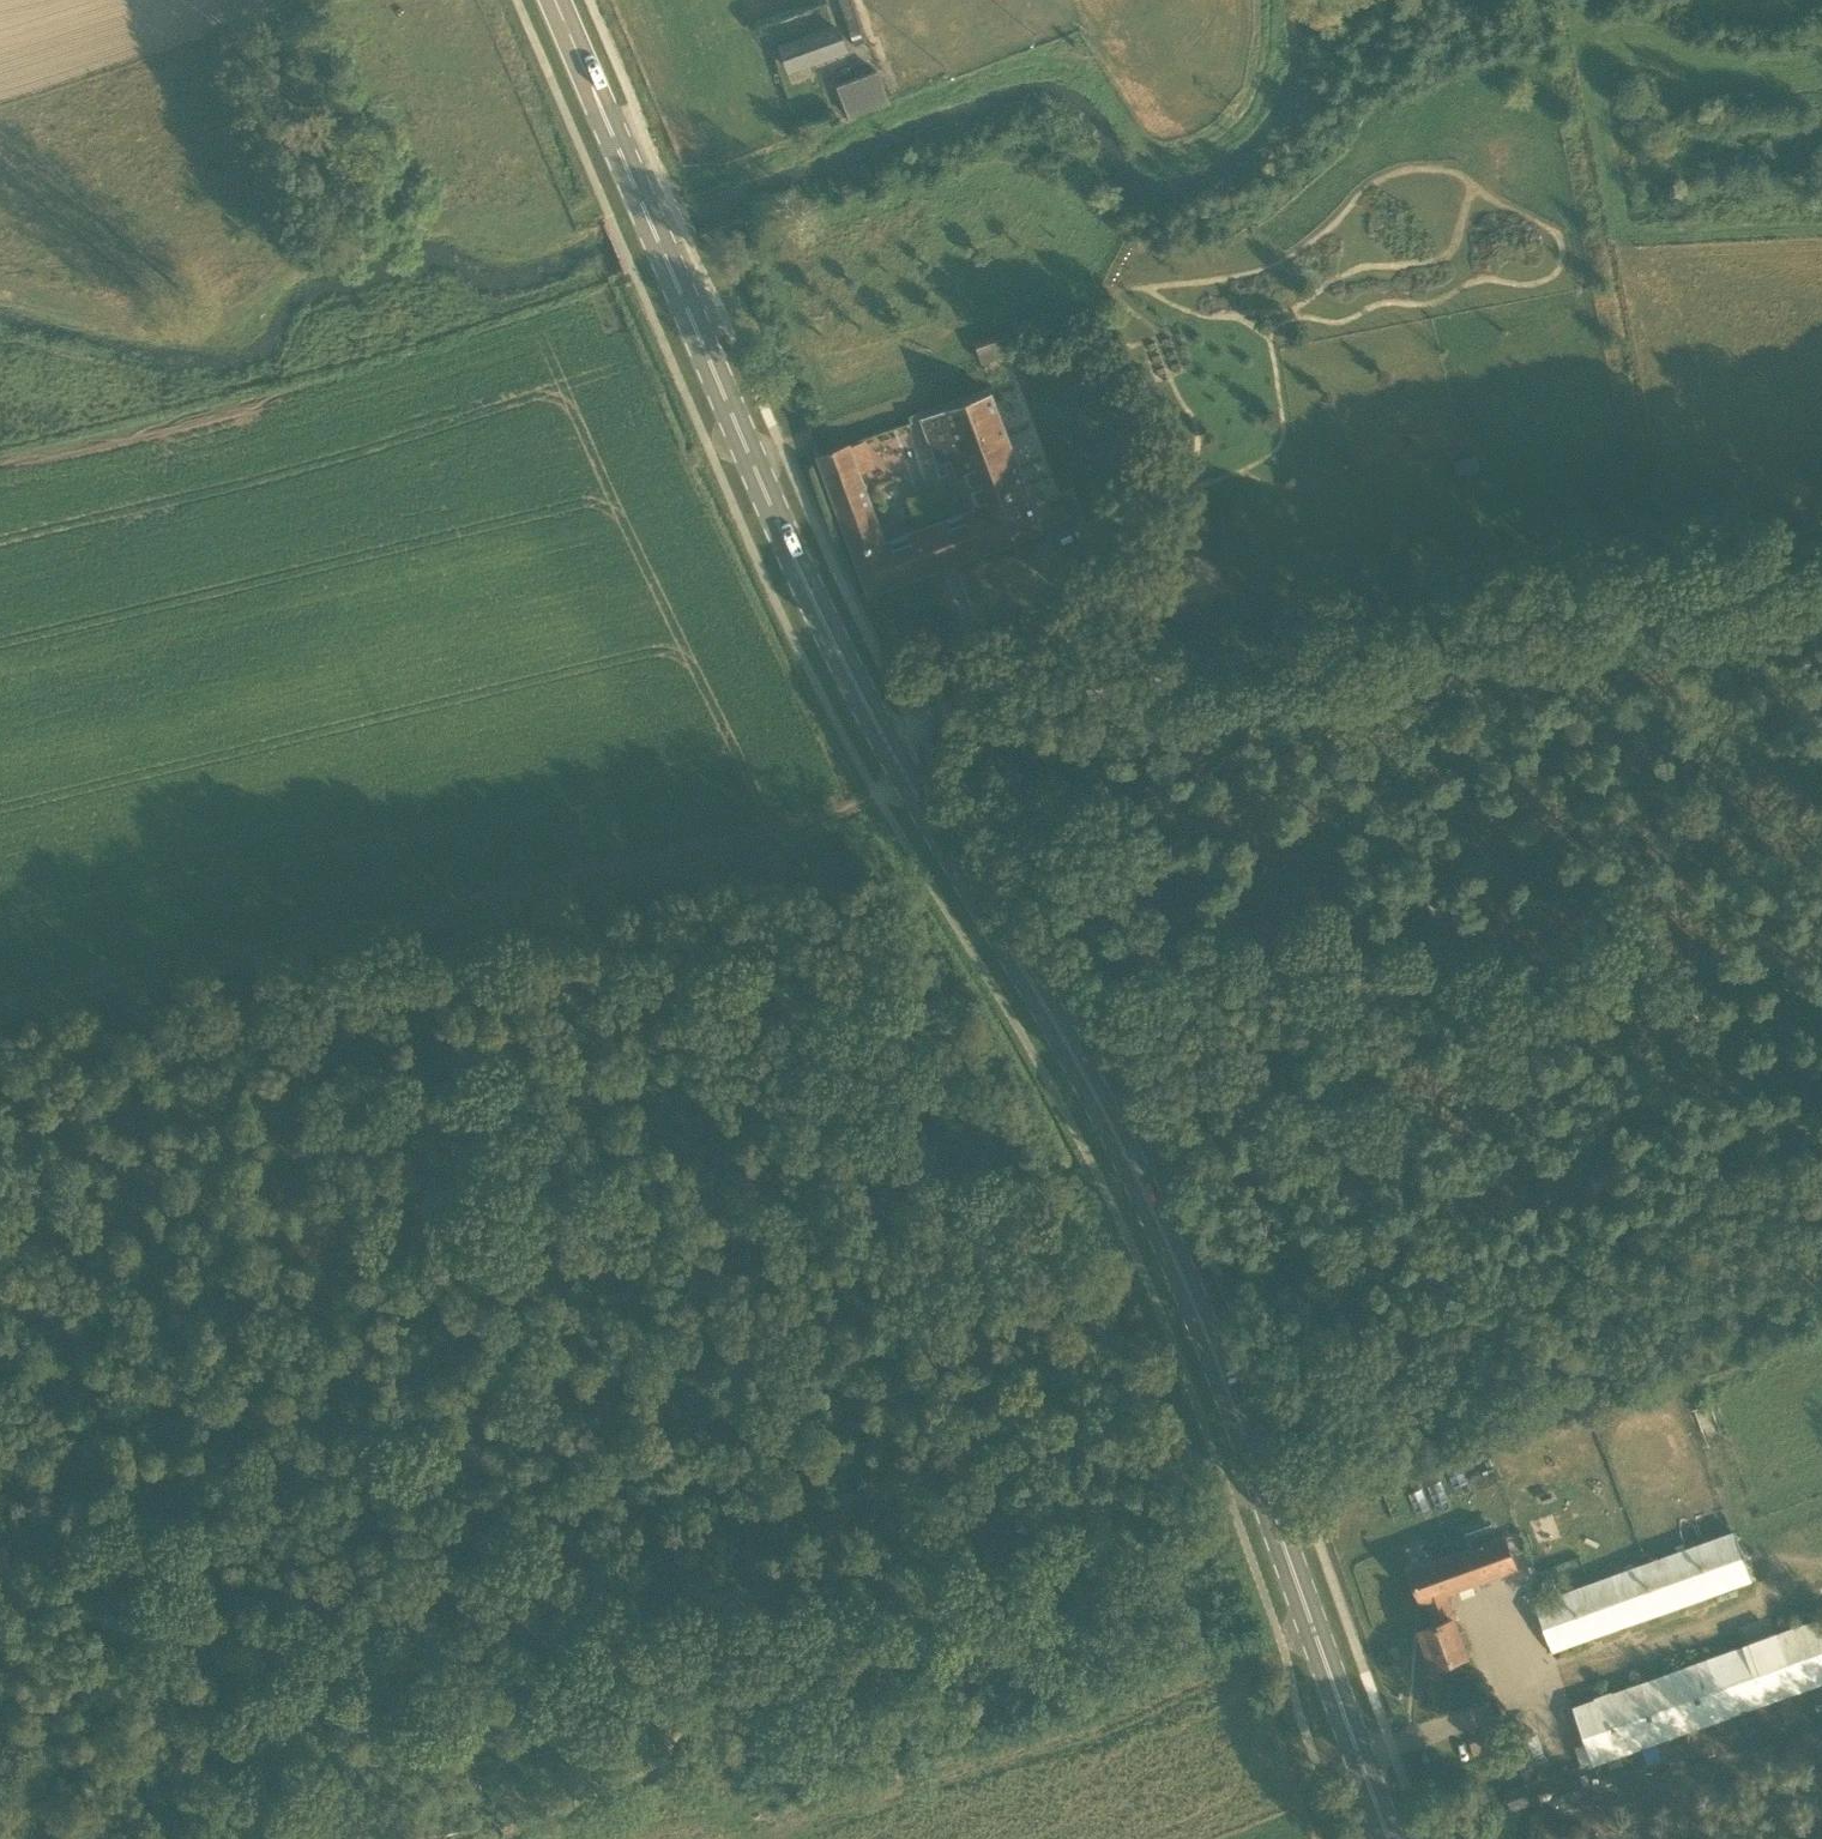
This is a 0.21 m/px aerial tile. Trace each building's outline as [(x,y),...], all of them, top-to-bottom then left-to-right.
[(867,40),(854,0),(839,0),(853,45),(867,40)] [(788,68),(844,47),(837,27),(781,47),(788,68)] [(836,86),(848,116),(888,100),(877,70),(836,86)] [(983,362),(1009,353),(1014,351),(1010,339),(979,351),(983,362)] [(945,406),(946,409),(981,506),(886,541),(849,442),(818,453),(870,593),(1043,529),(991,389),(945,406)] [(1552,1649),(1751,1579),(1734,1531),(1535,1600),(1552,1649)] [(1454,1611),(1448,1593),(1519,1568),(1508,1537),(1413,1569),(1423,1598),(1427,1597),(1437,1623),(1422,1628),(1429,1646),(1426,1647),(1430,1659),(1433,1658),(1435,1664),(1471,1651),(1457,1610),(1454,1611)] [(1573,1704),(1593,1762),(1821,1682),(1821,1616),(1573,1704)]
